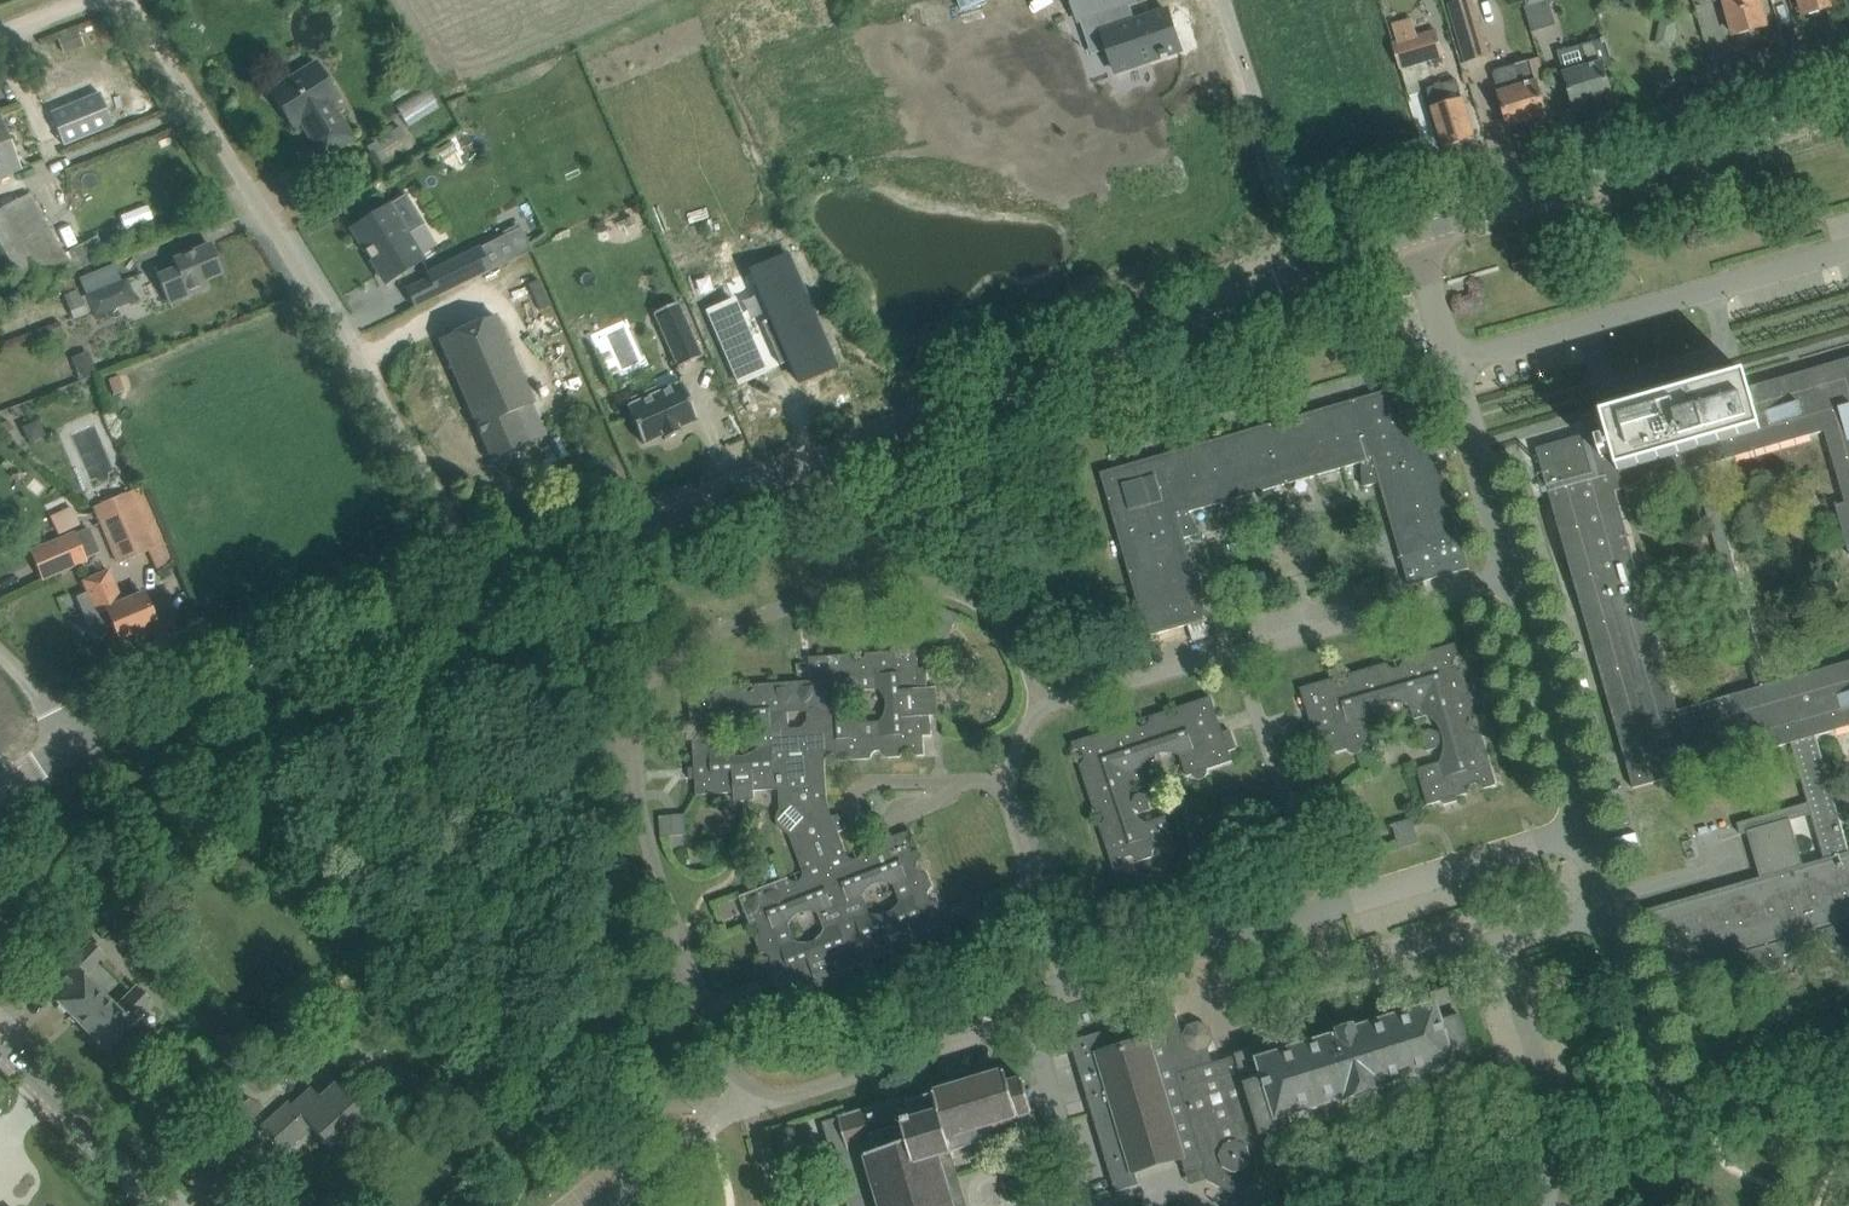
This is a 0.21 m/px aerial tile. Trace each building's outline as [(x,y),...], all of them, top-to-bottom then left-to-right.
[(1080,24),(1082,23),(1098,18),(1109,52),(1118,79),(1186,56),(1171,13),(1138,25),(1132,7),(1139,4),(1138,0),(1071,0),(1080,24)] [(1466,64),(1489,58),(1472,0),(1449,7),(1466,64)] [(1735,35),(1767,26),(1760,0),(1726,0),(1735,35)] [(1837,7),(1835,0),(1801,0),(1805,15),(1837,7)] [(1402,69),(1444,57),(1460,52),(1452,26),(1394,43),(1402,69)] [(78,32),(57,40),(63,53),(83,45),(78,32)] [(1568,85),(1575,108),(1596,102),(1604,99),(1613,97),(1604,67),(1612,65),(1604,39),(1596,41),(1582,45),(1588,66),(1565,73),(1568,85)] [(1537,81),(1531,60),(1517,64),(1498,69),(1495,71),(1494,75),(1499,92),(1510,127),(1547,116),(1537,81)] [(354,139),(332,104),(339,99),(316,62),(270,91),(293,128),(301,124),(323,159),(354,139)] [(1449,105),(1443,83),(1427,88),(1433,110),(1445,146),(1475,137),(1463,100),(1449,105)] [(99,94),(50,114),(63,146),(112,126),(99,94)] [(20,169),(0,117),(0,177),(20,169)] [(63,255),(30,194),(0,211),(0,245),(24,288),(30,297),(49,286),(109,254),(121,247),(115,236),(103,243),(98,235),(63,255)] [(377,195),(365,203),(373,216),(385,208),(377,195)] [(394,207),(358,229),(391,282),(427,260),(394,207)] [(170,303),(187,296),(209,287),(206,280),(222,273),(210,245),(174,259),(174,260),(156,267),(170,303)] [(427,273),(439,296),(491,271),(478,247),(427,273)] [(788,255),(750,271),(770,318),(761,322),(780,365),(789,361),(798,382),(836,365),(788,255)] [(110,285),(85,296),(94,318),(119,307),(110,285)] [(677,302),(653,313),(677,368),(701,357),(677,302)] [(734,302),(708,313),(738,383),(765,371),(734,302)] [(427,335),(491,470),(527,456),(513,414),(533,405),(494,306),(427,335)] [(1791,743),(1806,794),(1831,787),(1817,736),(1848,727),(1848,661),(1769,684),(1706,465),(1825,431),(1845,500),(1836,503),(1848,550),(1848,358),(1749,387),(1746,374),(1715,383),(1715,381),(1656,397),(1649,399),(1650,401),(1603,415),(1606,428),(1537,448),(1634,788),(1791,743)] [(1380,483),(1401,555),(1461,537),(1417,382),(1101,473),(1148,637),(1208,619),(1185,538),(1202,534),(1189,513),(1362,463),(1363,488),(1380,483)] [(627,407),(643,444),(662,436),(664,440),(680,433),(678,429),(697,420),(680,383),(659,392),(657,386),(630,398),(632,404),(627,407)] [(119,564),(154,549),(136,507),(130,493),(95,507),(119,564)] [(52,515),(61,534),(83,523),(74,504),(52,515)] [(42,580),(86,562),(85,558),(75,535),(74,533),(30,551),(31,553),(42,580)] [(1410,586),(1447,575),(1470,568),(1461,537),(1401,555),(1410,586)] [(157,626),(147,603),(143,594),(122,603),(109,571),(83,582),(89,594),(79,598),(95,636),(114,628),(120,641),(141,632),(143,639),(159,632),(157,626)] [(957,620),(958,616),(959,614),(939,607),(939,609),(937,613),(933,623),(930,631),(949,639),(957,620)] [(1497,785),(1481,730),(1479,730),(1478,730),(1476,729),(1475,728),(1473,727),(1472,726),(1472,724),(1472,722),(1472,721),(1472,719),(1473,718),(1474,716),(1475,715),(1476,714),(1472,699),(1477,697),(1473,684),(1468,685),(1465,672),(1463,673),(1461,672),(1459,672),(1458,671),(1457,670),(1456,668),(1455,667),(1454,665),(1454,663),(1455,661),(1456,660),(1457,658),(1458,657),(1460,656),(1456,644),(1404,658),(1404,660),(1404,661),(1404,663),(1403,664),(1402,665),(1401,666),(1399,667),(1398,668),(1396,668),(1394,667),(1393,667),(1391,666),(1390,665),(1389,663),(1389,662),(1351,672),(1351,674),(1351,675),(1351,677),(1350,678),(1349,679),(1348,681),(1346,681),(1345,682),(1343,682),(1342,681),(1340,681),(1339,680),(1338,679),(1337,678),(1336,676),(1303,685),(1309,707),(1318,704),(1323,721),(1306,725),(1311,744),(1319,742),(1323,754),(1350,746),(1351,748),(1352,749),(1353,750),(1354,751),(1356,751),(1357,751),(1359,751),(1360,751),(1361,750),(1363,748),(1363,747),(1364,746),(1364,744),(1364,742),(1371,740),(1365,717),(1358,719),(1355,707),(1367,698),(1400,689),(1415,689),(1419,702),(1412,704),(1416,717),(1429,713),(1427,707),(1439,703),(1448,716),(1452,729),(1443,731),(1433,728),(1424,731),(1429,749),(1439,747),(1445,739),(1454,736),(1458,749),(1457,764),(1444,768),(1443,761),(1419,768),(1430,804),(1445,800),(1446,804),(1459,801),(1458,796),(1469,793),(1469,791),(1469,789),(1470,788),(1471,786),(1472,785),(1473,784),(1475,783),(1477,783),(1478,783),(1480,783),(1482,784),(1483,785),(1484,787),(1485,788),(1497,785)] [(814,665),(815,666),(817,667),(818,669),(818,670),(819,672),(819,674),(818,675),(817,677),(816,678),(815,679),(814,680),(812,681),(756,685),(756,687),(756,688),(755,690),(753,691),(752,692),(750,693),(749,693),(747,693),(745,693),(744,692),(742,691),(741,689),(740,688),(740,686),(718,688),(717,693),(715,695),(711,697),(708,697),(705,695),(703,693),(702,689),(690,689),(693,725),(695,726),(698,727),(699,729),(700,732),(700,734),(700,736),(698,739),(696,741),(694,742),(696,769),(689,769),(690,780),(697,780),(698,796),(734,793),(735,802),(755,801),(754,792),(778,790),(780,808),(781,811),(776,820),(777,823),(779,828),(781,831),(785,834),(788,835),(790,835),(804,873),(804,875),(803,877),(802,880),(801,882),(798,883),(796,883),(793,882),(791,881),(790,880),(789,878),(739,897),(750,925),(752,924),(756,925),(758,927),(760,930),(760,933),(759,935),(758,938),(756,941),(761,954),(763,954),(765,953),(768,955),(770,957),(772,960),(771,964),(770,967),(769,968),(767,970),(777,998),(818,983),(820,990),(839,983),(836,976),(893,955),(895,962),(913,955),(910,948),(949,933),(938,903),(936,903),(933,902),(931,901),(928,898),(928,896),(929,893),(930,890),(932,888),(927,875),(925,875),(922,874),(919,872),(917,869),(917,867),(917,864),(919,861),(921,859),(911,832),(862,851),(863,853),(863,855),(862,857),(860,859),(857,860),(854,861),(852,860),(848,858),(838,833),(844,831),(846,827),(842,817),(839,816),(833,818),(826,801),(824,761),(826,757),(829,755),(831,754),(835,754),(839,756),(840,758),(841,760),(871,758),(872,756),(875,753),(878,752),(881,752),(884,753),(885,754),(886,756),(886,757),(901,756),(902,754),(904,751),(907,750),(909,749),(912,750),(914,752),(916,754),(917,755),(924,755),(923,736),(932,736),(930,717),(939,716),(938,712),(937,688),(929,689),(928,669),(919,669),(918,650),(911,651),(911,652),(910,654),(909,656),(908,657),(906,658),(905,659),(903,659),(901,659),(899,658),(898,658),(896,657),(895,655),(894,654),(894,652),(867,654),(867,656),(867,657),(866,659),(864,660),(863,661),(861,662),(860,662),(858,662),(856,661),(855,661),(853,659),(852,658),(851,656),(851,655),(810,658),(811,664),(812,664),(814,665)] [(1107,732),(1072,743),(1074,751),(1077,750),(1080,751),(1084,753),(1085,756),(1086,758),(1085,761),(1083,764),(1081,766),(1080,767),(1094,811),(1096,811),(1099,811),(1102,812),(1104,814),(1105,817),(1105,819),(1105,821),(1103,824),(1101,826),(1099,827),(1113,870),(1123,866),(1122,864),(1124,862),(1125,859),(1128,858),(1131,857),(1134,858),(1137,860),(1138,861),(1153,857),(1153,854),(1155,849),(1158,848),(1160,847),(1162,848),(1165,849),(1167,850),(1168,852),(1176,849),(1166,818),(1146,824),(1145,823),(1141,821),(1137,817),(1134,812),(1133,811),(1136,810),(1141,814),(1151,811),(1145,793),(1136,797),(1133,803),(1131,803),(1130,803),(1130,799),(1130,795),(1131,791),(1132,788),(1134,785),(1145,781),(1141,769),(1144,764),(1149,759),(1156,755),(1161,753),(1166,753),(1172,754),(1177,755),(1180,756),(1186,776),(1193,774),(1194,778),(1196,780),(1198,781),(1201,781),(1204,780),(1206,778),(1208,775),(1208,772),(1207,769),(1232,761),(1229,751),(1237,749),(1231,731),(1223,733),(1211,698),(1181,708),(1181,711),(1180,714),(1178,717),(1176,718),(1173,718),(1169,717),(1166,715),(1165,713),(1150,718),(1151,721),(1150,723),(1149,725),(1147,727),(1144,728),(1142,728),(1138,727),(1136,725),(1134,723),(1121,727),(1120,723),(1106,728),(1107,732)] [(1831,787),(1806,794),(1809,803),(1737,824),(1741,835),(1747,833),(1760,878),(1648,910),(1668,976),(1750,952),(1753,966),(1759,964),(1760,967),(1763,971),(1766,972),(1768,974),(1772,974),(1775,974),(1777,972),(1780,971),(1782,970),(1784,966),(1785,963),(1786,961),(1785,956),(1790,954),(1786,942),(1819,933),(1822,946),(1826,944),(1829,949),(1831,951),(1834,952),(1838,954),(1842,954),(1847,953),(1848,951),(1848,849),(1838,809),(1848,806),(1848,792),(1834,796),(1831,787)] [(662,838),(686,836),(684,815),(661,817),(662,838)] [(1400,848),(1419,843),(1413,820),(1393,825),(1400,848)] [(130,886),(138,877),(131,871),(123,880),(130,886)] [(109,921),(131,899),(119,888),(97,909),(109,921)] [(115,1008),(83,976),(103,956),(90,943),(44,990),(105,1051),(152,1004),(135,988),(115,1008)] [(1186,1048),(1175,1010),(1071,1041),(1116,1192),(1142,1184),(1138,1170),(1177,1158),(1182,1172),(1204,1165),(1208,1180),(1233,1192),(1259,1184),(1272,1160),(1263,1134),(1282,1128),(1279,1119),(1455,1064),(1458,1073),(1478,1067),(1453,988),(1433,994),(1436,1004),(1357,1029),(1356,1026),(1339,1032),(1340,1035),(1261,1060),(1258,1050),(1238,1056),(1238,1057),(1214,1065),(1209,1051),(1198,1054),(1186,1048)] [(1034,1112),(1024,1081),(1010,1085),(1006,1073),(984,1079),(933,1094),(926,1097),(910,1102),(908,1096),(884,1103),(878,1105),(846,1114),(843,1115),(839,1116),(823,1121),(848,1205),(954,1205),(939,1157),(954,1153),(953,1149),(981,1141),(977,1129),(1034,1112)] [(288,1102),(277,1112),(259,1128),(283,1154),(311,1128),(333,1152),(350,1136),(368,1119),(335,1084),(320,1098),(311,1089),(292,1106),(288,1102)] [(248,1122),(260,1111),(249,1098),(236,1110),(248,1122)]
